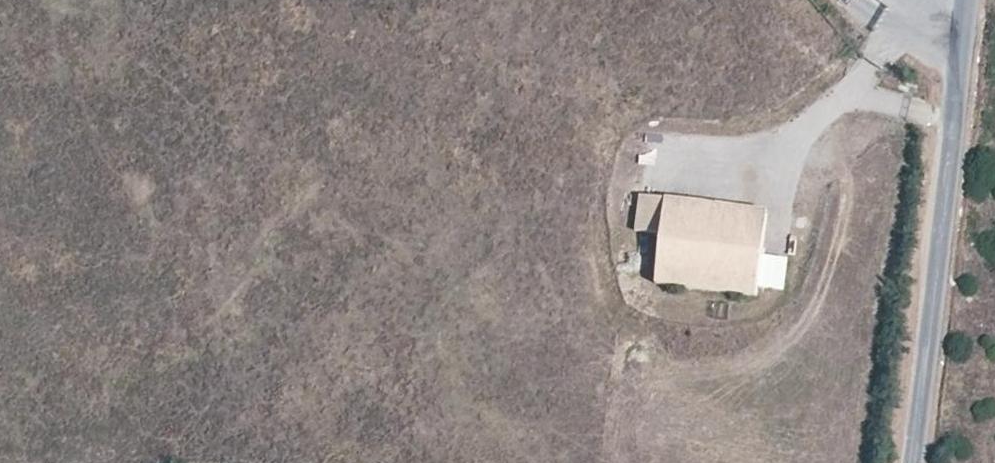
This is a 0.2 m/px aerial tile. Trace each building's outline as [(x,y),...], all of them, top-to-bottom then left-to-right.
[(761,255),(766,212),(638,196),(634,232),(660,235),(654,284),(756,297),(757,287),(761,255)] [(790,259),(761,255),(757,287),(786,290),(790,259)]
